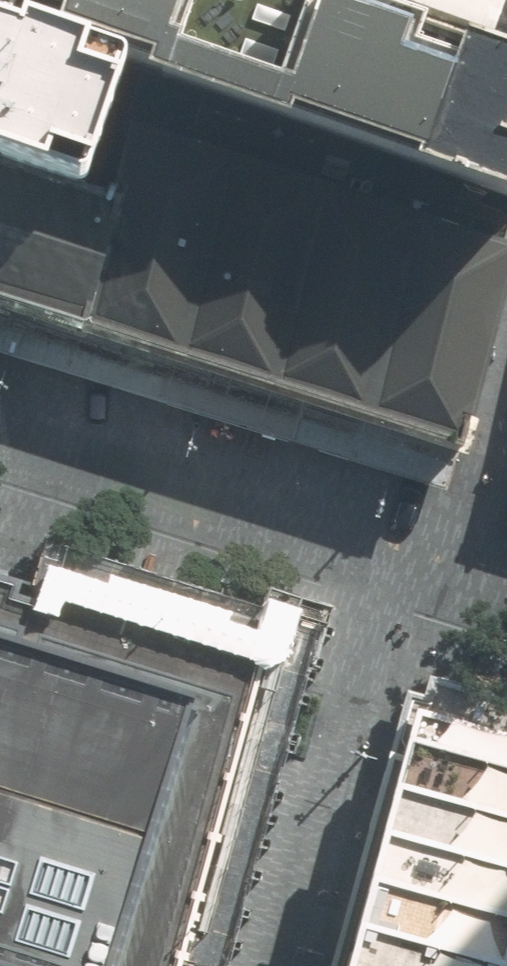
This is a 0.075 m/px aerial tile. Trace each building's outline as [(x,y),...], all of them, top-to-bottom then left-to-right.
[(313,0),(0,0),(0,33),(121,74),(487,195),(506,138),(506,66),(313,0)] [(506,66),(506,0),(313,0),(506,66)] [(0,33),(0,164),(84,192),(121,74),(0,33)] [(143,138),(124,203),(87,325),(456,434),(506,263),(506,246),(143,138)] [(87,325),(124,203),(84,192),(0,164),(0,298),(87,325)] [(279,656),(0,569),(0,965),(181,965),(279,656)] [(418,718),(340,965),(506,965),(506,744),(418,718)]
